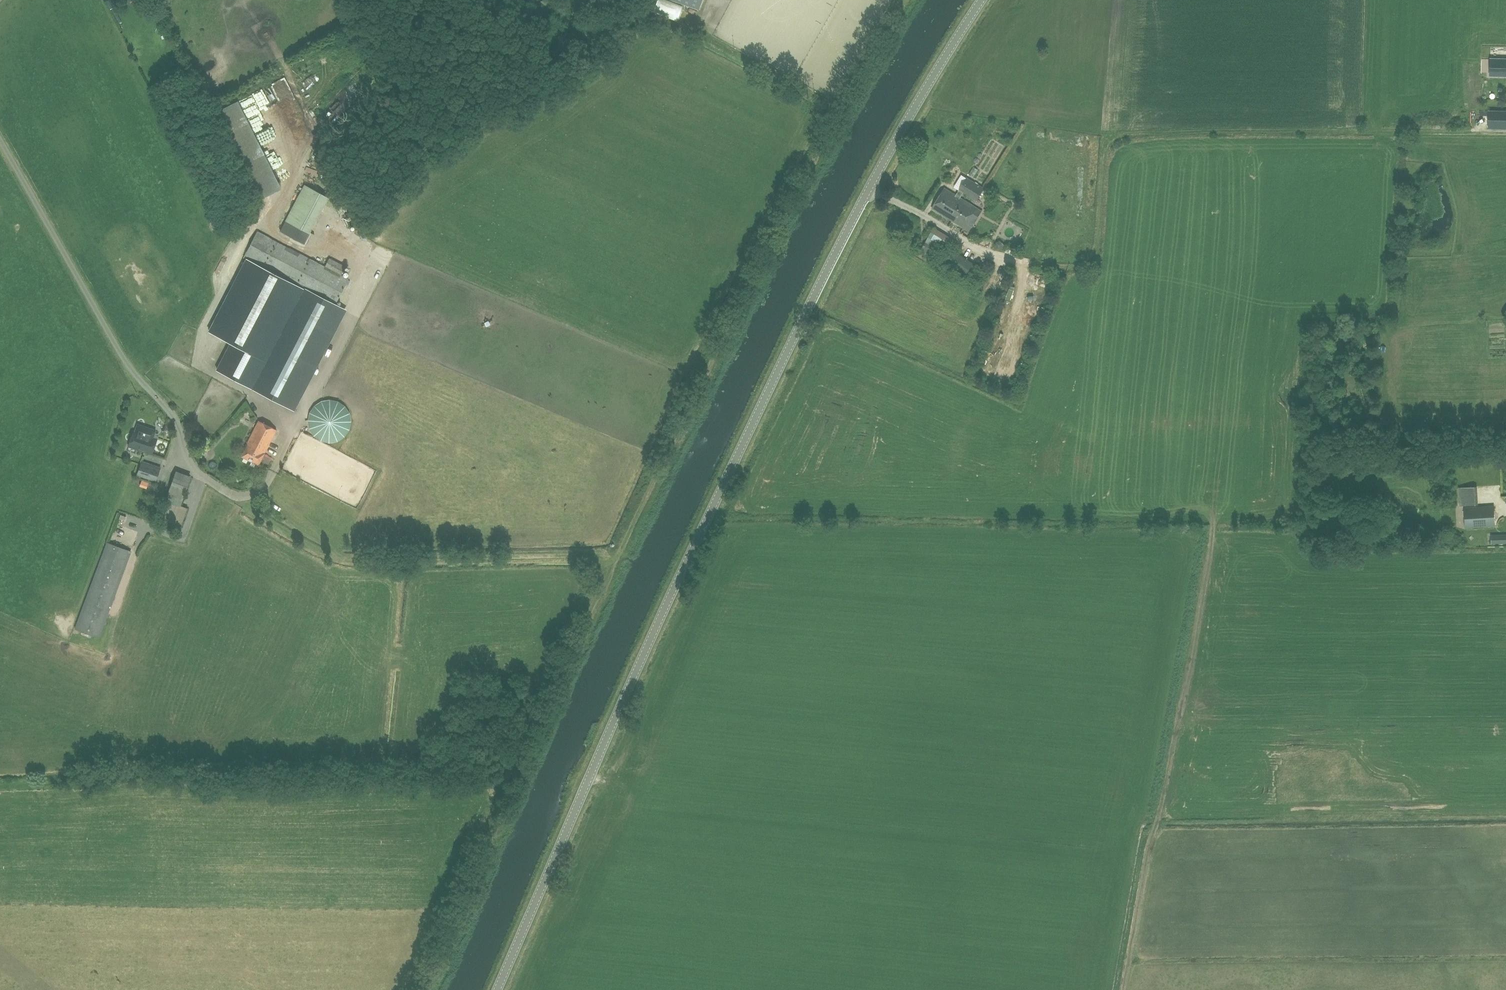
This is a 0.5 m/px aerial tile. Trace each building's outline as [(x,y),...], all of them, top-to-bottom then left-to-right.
[(676,20),(682,5),(669,0),(657,0),(652,11),(676,20)] [(684,5),(699,11),(703,0),(670,0),(684,5)] [(714,28),(719,18),(712,14),(707,24),(714,28)] [(1490,76),(1505,76),(1505,59),(1491,59),(1490,76)] [(255,118),(264,115),(262,109),(258,110),(256,102),(250,103),(255,118)] [(235,115),(244,114),(244,105),(234,106),(235,115)] [(266,140),(288,129),(277,110),(256,122),(266,140)] [(1489,111),(1489,116),(1489,128),(1505,129),(1505,112),(1489,111)] [(252,139),(257,138),(255,122),(247,123),(247,115),(237,115),(238,128),(242,127),(243,137),(252,136),(252,139)] [(291,131),(267,141),(269,147),(294,137),(291,131)] [(291,139),(280,145),(283,151),(295,145),(291,139)] [(968,170),(976,174),(980,165),(972,162),(968,170)] [(967,179),(959,191),(977,202),(984,189),(967,179)] [(312,242),(336,194),(311,181),(292,219),(306,226),(301,236),(312,242)] [(945,189),(933,210),(964,229),(977,209),(945,189)] [(954,239),(934,227),(920,249),(932,257),(938,246),(947,252),(941,261),(965,275),(972,279),(979,268),(972,264),(973,262),(949,247),(954,239)] [(208,332),(230,343),(216,370),(271,398),(270,399),(283,406),(330,315),(316,308),(322,298),(335,304),(338,298),(339,298),(349,279),(341,276),(346,267),(329,258),(325,267),(257,231),(243,258),(246,259),(208,332)] [(1009,241),(1005,252),(1014,255),(1018,245),(1009,241)] [(1342,355),(1341,333),(1332,334),(1333,355),(1342,355)] [(322,440),(360,431),(351,395),(313,404),(322,440)] [(276,431),(258,421),(246,445),(247,445),(241,457),(258,466),(264,454),(276,431)] [(126,453),(139,458),(139,457),(141,451),(152,455),(157,440),(155,439),(157,433),(155,433),(156,430),(137,424),(135,432),(134,432),(129,446),(127,452),(126,453)] [(141,464),(136,476),(156,482),(160,470),(141,464)] [(188,509),(181,506),(191,477),(176,471),(157,523),(179,531),(188,509)] [(1464,508),(1465,527),(1495,525),(1494,506),(1475,507),(1474,486),(1456,487),(1457,508),(1464,508)] [(1505,543),(1505,534),(1490,534),(1491,544),(1505,543)] [(107,543),(74,629),(99,639),(132,552),(107,543)]
